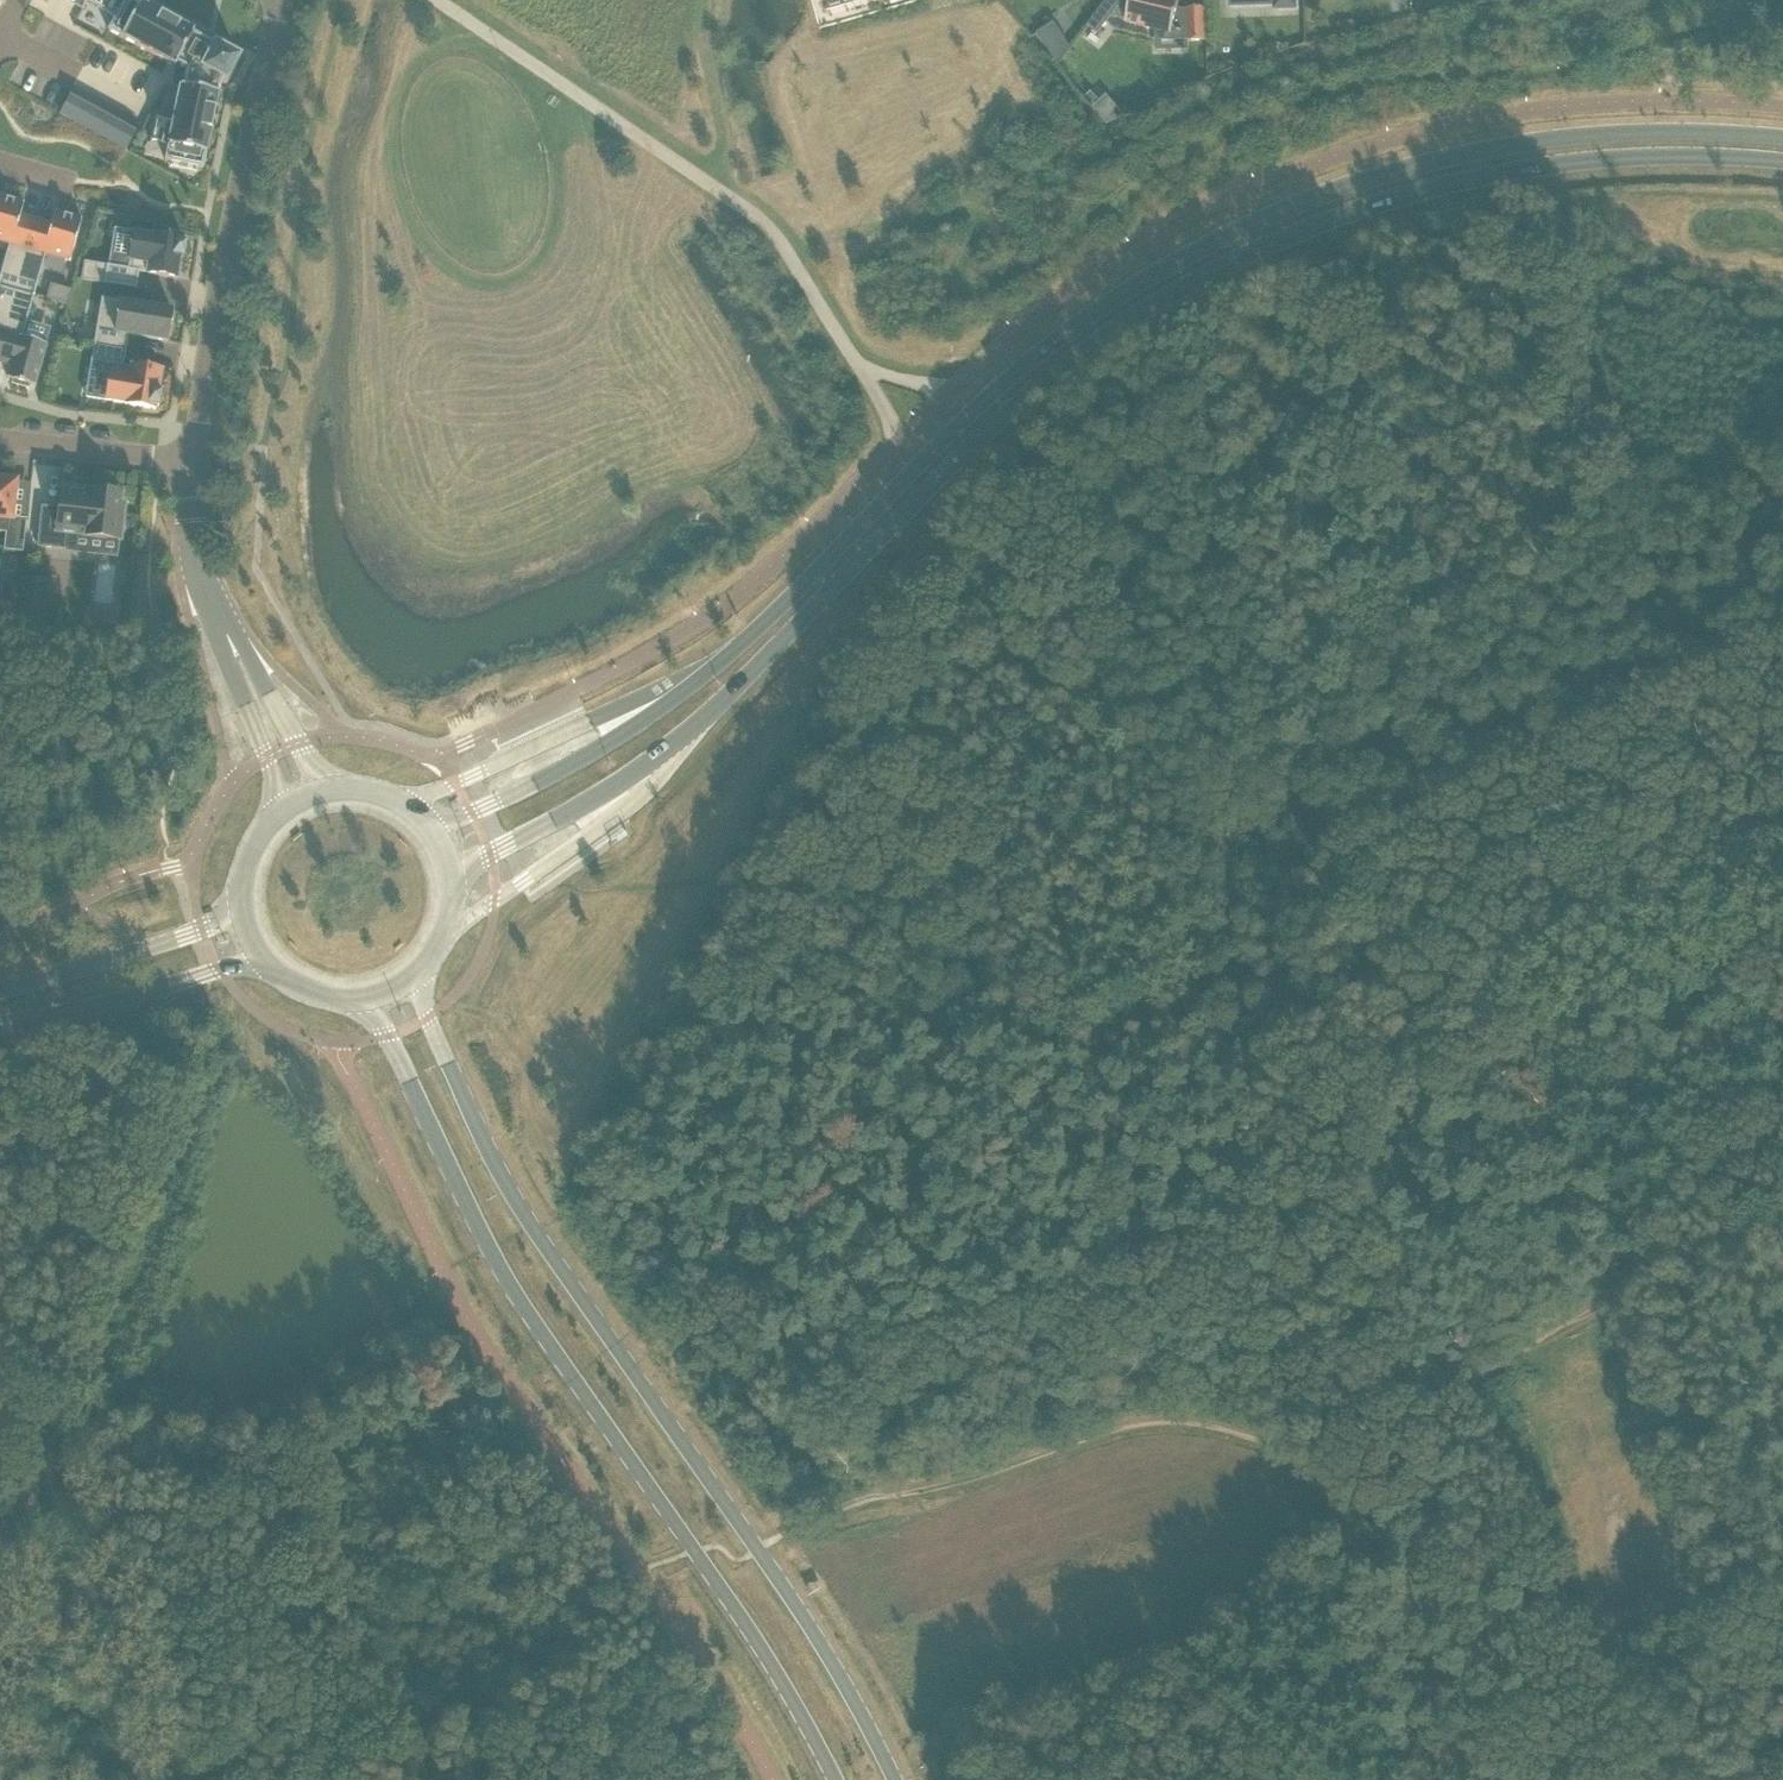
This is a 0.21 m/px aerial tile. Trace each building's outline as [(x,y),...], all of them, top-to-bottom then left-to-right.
[(80,7),(83,8),(87,1),(110,14),(115,17),(110,27),(108,31),(175,67),(176,65),(177,66),(186,71),(183,84),(182,88),(181,87),(180,87),(180,88),(173,121),(156,117),(151,142),(168,146),(168,147),(167,147),(165,157),(164,162),(203,170),(203,165),(205,155),(210,132),(211,129),(210,129),(214,113),(215,110),(214,110),(217,95),(215,94),(217,92),(222,82),(225,84),(239,59),(214,45),(214,46),(213,46),(212,46),(194,36),(192,35),(193,34),(191,33),(180,27),(179,26),(177,24),(177,25),(163,17),(162,17),(160,15),(160,16),(140,5),(139,5),(139,4),(132,0),(67,0),(80,7)] [(826,10),(827,13),(827,12),(828,14),(829,14),(832,13),(846,9),(849,8),(868,2),(868,3),(871,2),(877,0),(824,0),(826,10)] [(1178,10),(1180,0),(1131,0),(1127,28),(1181,38),(1181,43),(1206,42),(1205,9),(1187,10),(1188,12),(1178,10)] [(1274,9),(1296,8),(1296,0),(1274,0),(1274,9)] [(1101,6),(1087,25),(1098,33),(1112,14),(1101,6)] [(66,87),(53,112),(121,148),(135,123),(66,87)] [(9,244),(0,275),(0,285),(16,289),(36,220),(20,215),(24,202),(0,196),(0,241),(9,244)] [(36,220),(16,289),(34,295),(46,254),(70,261),(82,219),(55,211),(51,224),(36,220)] [(83,261),(80,279),(104,283),(136,288),(138,271),(146,273),(177,278),(180,257),(182,258),(185,243),(183,243),(183,240),(152,235),(133,232),(127,268),(107,265),(83,261)] [(47,283),(44,300),(67,303),(69,286),(47,283)] [(15,291),(0,287),(0,345),(15,291)] [(0,345),(0,362),(11,365),(7,378),(12,380),(11,383),(28,388),(29,384),(34,386),(46,344),(22,337),(34,296),(15,291),(0,345)] [(101,298),(94,344),(125,349),(128,335),(167,341),(172,310),(101,298)] [(94,344),(91,361),(112,364),(111,372),(110,372),(105,400),(125,403),(125,404),(155,409),(156,406),(158,407),(160,392),(158,392),(162,371),(131,366),(123,365),(125,349),(94,344)] [(5,532),(4,545),(4,550),(22,552),(26,519),(12,517),(16,480),(12,480),(0,479),(0,532),(5,532)] [(42,507),(38,546),(66,549),(67,539),(68,534),(72,535),(91,537),(115,539),(119,540),(120,539),(123,504),(119,504),(121,492),(87,488),(86,493),(60,490),(58,508),(42,507)]
